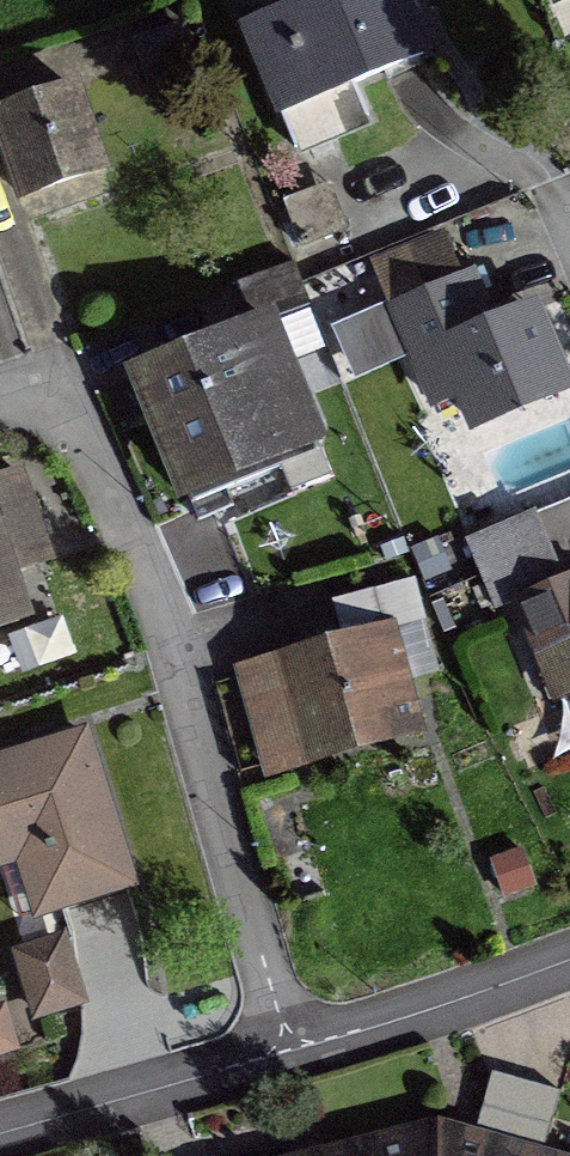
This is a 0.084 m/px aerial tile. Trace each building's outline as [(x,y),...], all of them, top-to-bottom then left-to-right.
[(244,31),(293,150),(362,121),(347,85),(380,71),(384,81),(418,67),(414,57),(417,56),(394,0),(317,0),(244,31)] [(70,92),(0,116),(0,145),(18,199),(98,171),(70,92)] [(313,193),(284,205),(301,246),(330,234),(313,193)] [(474,429),(558,394),(524,311),(473,332),(471,326),(454,334),(436,293),(453,285),(437,246),(376,271),(433,406),(460,394),(474,429)] [(301,296),(290,266),(231,287),(242,317),(301,296)] [(263,324),(136,378),(187,506),(279,470),(288,492),(324,478),(307,436),(309,432),(299,406),(295,404),(263,324)] [(14,476),(0,480),(0,561),(39,548),(14,476)] [(559,584),(545,553),(531,517),(464,546),(479,581),(492,612),(516,602),(559,584)] [(20,622),(0,562),(0,629),(20,622)] [(394,627),(421,620),(412,584),(385,592),(394,627)] [(559,584),(516,602),(538,655),(564,644),(569,657),(569,611),(559,584)] [(387,631),(272,663),(299,758),(413,726),(387,631)] [(126,886),(80,737),(0,762),(0,864),(17,920),(126,886)] [(51,950),(4,964),(22,1025),(70,1011),(51,950)] [(434,1134),(350,1155),(513,1155),(434,1134)]
